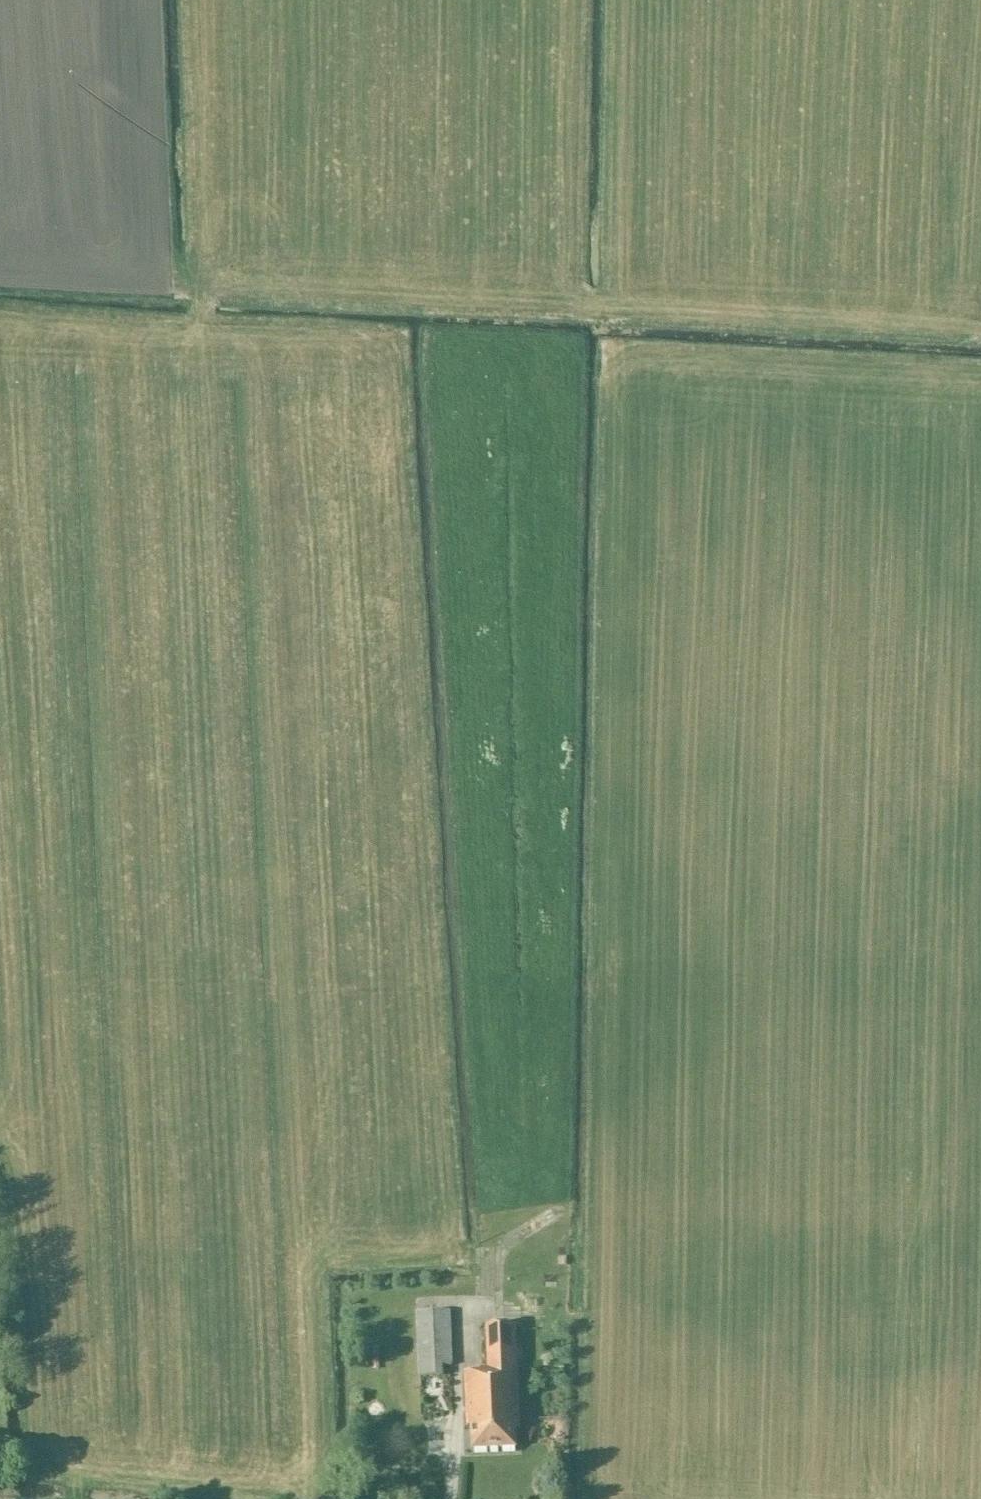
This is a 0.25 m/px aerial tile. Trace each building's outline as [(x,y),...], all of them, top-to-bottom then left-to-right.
[(451,1366),(449,1311),(416,1313),(419,1377),(443,1376),(442,1366),(451,1366)] [(520,1429),(515,1326),(486,1327),(488,1368),(480,1369),(480,1371),(464,1372),(466,1427),(470,1427),(471,1450),(516,1448),(515,1429),(520,1429)]
